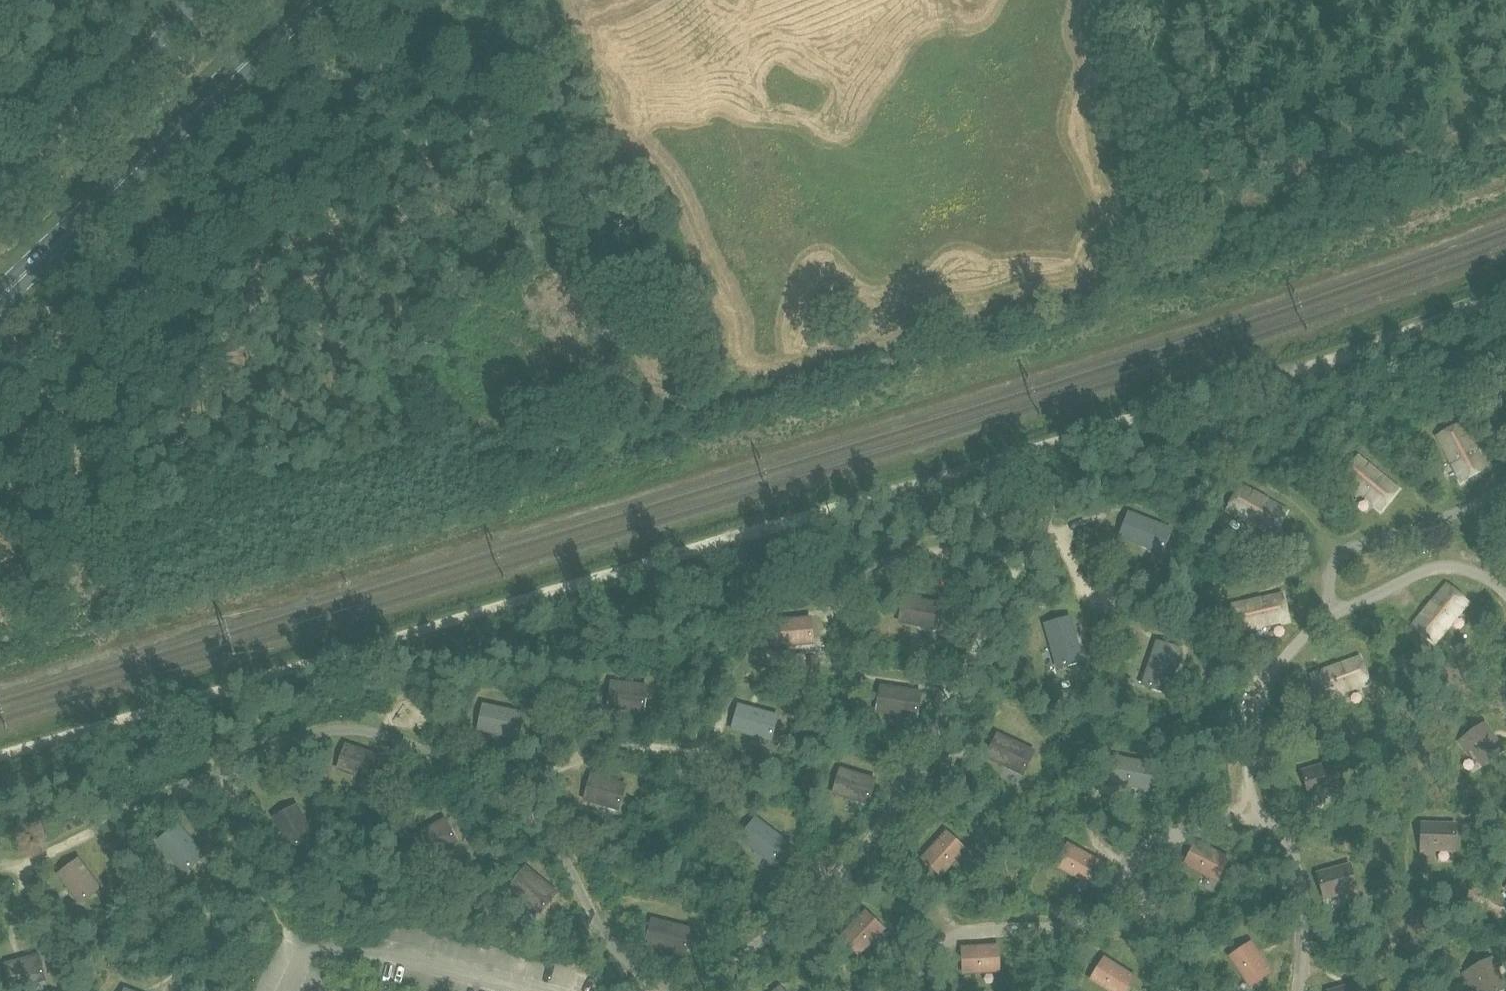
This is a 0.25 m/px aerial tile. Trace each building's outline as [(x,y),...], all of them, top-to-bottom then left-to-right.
[(1486,468),(1462,423),(1438,436),(1462,481),(1486,468)] [(1398,489),(1358,456),(1341,477),(1381,509),(1398,489)] [(1286,511),(1241,486),(1228,509),(1273,534),(1286,511)] [(1171,529),(1129,513),(1120,537),(1162,553),(1171,529)] [(1447,585),(1414,624),(1435,642),(1468,603),(1447,585)] [(1282,594),(1232,605),(1238,631),(1288,620),(1282,594)] [(944,605),(905,597),(900,622),(939,630),(944,605)] [(811,618),(771,622),(773,647),(813,643),(811,618)] [(1083,660),(1070,618),(1045,625),(1058,668),(1083,660)] [(1143,684),(1167,693),(1182,651),(1157,642),(1143,684)] [(1360,657),(1312,675),(1321,700),(1369,682),(1360,657)] [(644,712),(646,686),(612,682),(609,708),(644,712)] [(921,693),(881,687),(877,712),(917,718),(921,693)] [(518,738),(523,713),(483,705),(478,730),(518,738)] [(778,716),(739,706),(732,730),(771,741),(778,716)] [(1471,750),(1483,766),(1504,751),(1485,723),(1459,741),(1467,752),(1471,750)] [(998,735),(987,758),(1023,775),(1034,751),(998,735)] [(380,757),(346,745),(338,770),(372,781),(380,757)] [(1152,764),(1117,757),(1113,782),(1147,788),(1152,764)] [(1302,771),(1309,796),(1328,791),(1329,796),(1343,791),(1335,762),(1302,771)] [(834,794),(868,804),(875,779),(841,769),(834,794)] [(626,785),(592,776),(585,801),(619,810),(626,785)] [(275,818),(291,849),(314,837),(297,806),(275,818)] [(756,819),(740,839),(772,863),(788,843),(756,819)] [(427,859),(457,842),(445,820),(414,837),(427,859)] [(1435,850),(1455,851),(1456,824),(1421,823),(1421,854),(1435,855),(1435,850)] [(179,825),(159,841),(184,872),(204,856),(179,825)] [(947,832),(923,858),(942,875),(966,849),(947,832)] [(1196,842),(1185,865),(1216,880),(1228,857),(1196,842)] [(1071,844),(1059,866),(1090,883),(1102,861),(1071,844)] [(100,887),(79,860),(59,875),(80,903),(100,887)] [(1317,873),(1324,899),(1343,894),(1345,898),(1358,894),(1350,864),(1317,873)] [(526,868),(510,888),(540,913),(557,893),(526,868)] [(866,911),(842,937),(860,954),(884,929),(866,911)] [(1353,923),(1355,919),(1353,912),(1343,915),(1346,925),(1353,923)] [(653,920),(647,945),(686,954),(692,929),(653,920)] [(1252,941),(1231,956),(1250,985),(1271,971),(1252,941)] [(998,945),(963,948),(965,972),(1000,970),(998,945)] [(46,980),(39,955),(5,965),(12,989),(46,980)] [(1091,978),(1112,990),(1125,990),(1135,975),(1105,956),(1091,978)] [(1479,990),(1502,990),(1505,989),(1505,986),(1491,958),(1463,973),(1470,985),(1474,983),(1479,990)] [(1360,982),(1330,990),(1363,990),(1360,982)]
